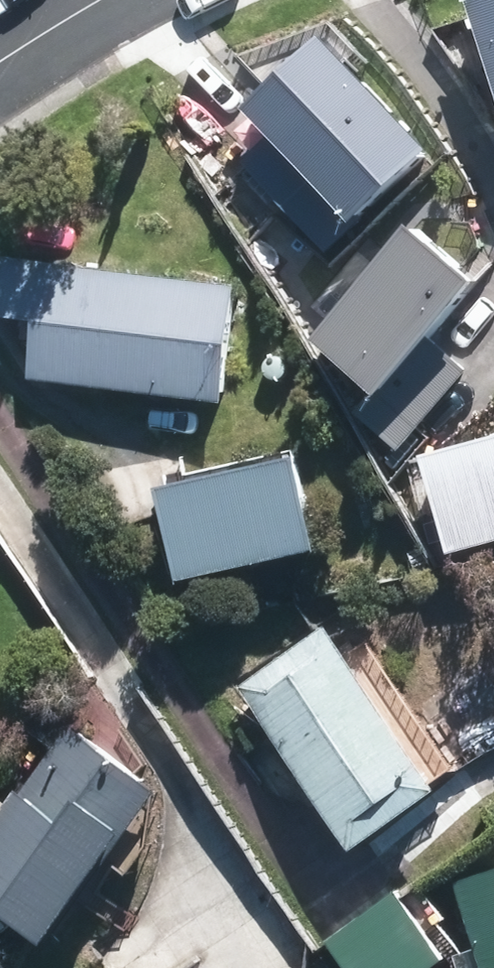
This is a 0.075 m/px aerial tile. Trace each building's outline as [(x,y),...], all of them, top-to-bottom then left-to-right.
[(419,1),(310,59),(355,143),(464,86),(419,1)] [(464,141),(356,267),(422,323),(493,239),(493,166),(464,141)] [(240,289),(11,260),(4,315),(46,321),(39,376),(225,400),(240,289)] [(448,412),(477,509),(493,505),(493,399),(448,412)] [(298,462),(165,492),(185,580),(318,550),(298,462)] [(324,627),(239,689),(360,853),(444,791),(324,627)] [(0,848),(0,900),(86,958),(187,810),(77,735),(0,848)] [(462,886),(490,967),(493,967),(493,876),(462,886)] [(334,941),(355,967),(440,967),(449,961),(397,893),(334,941)]
